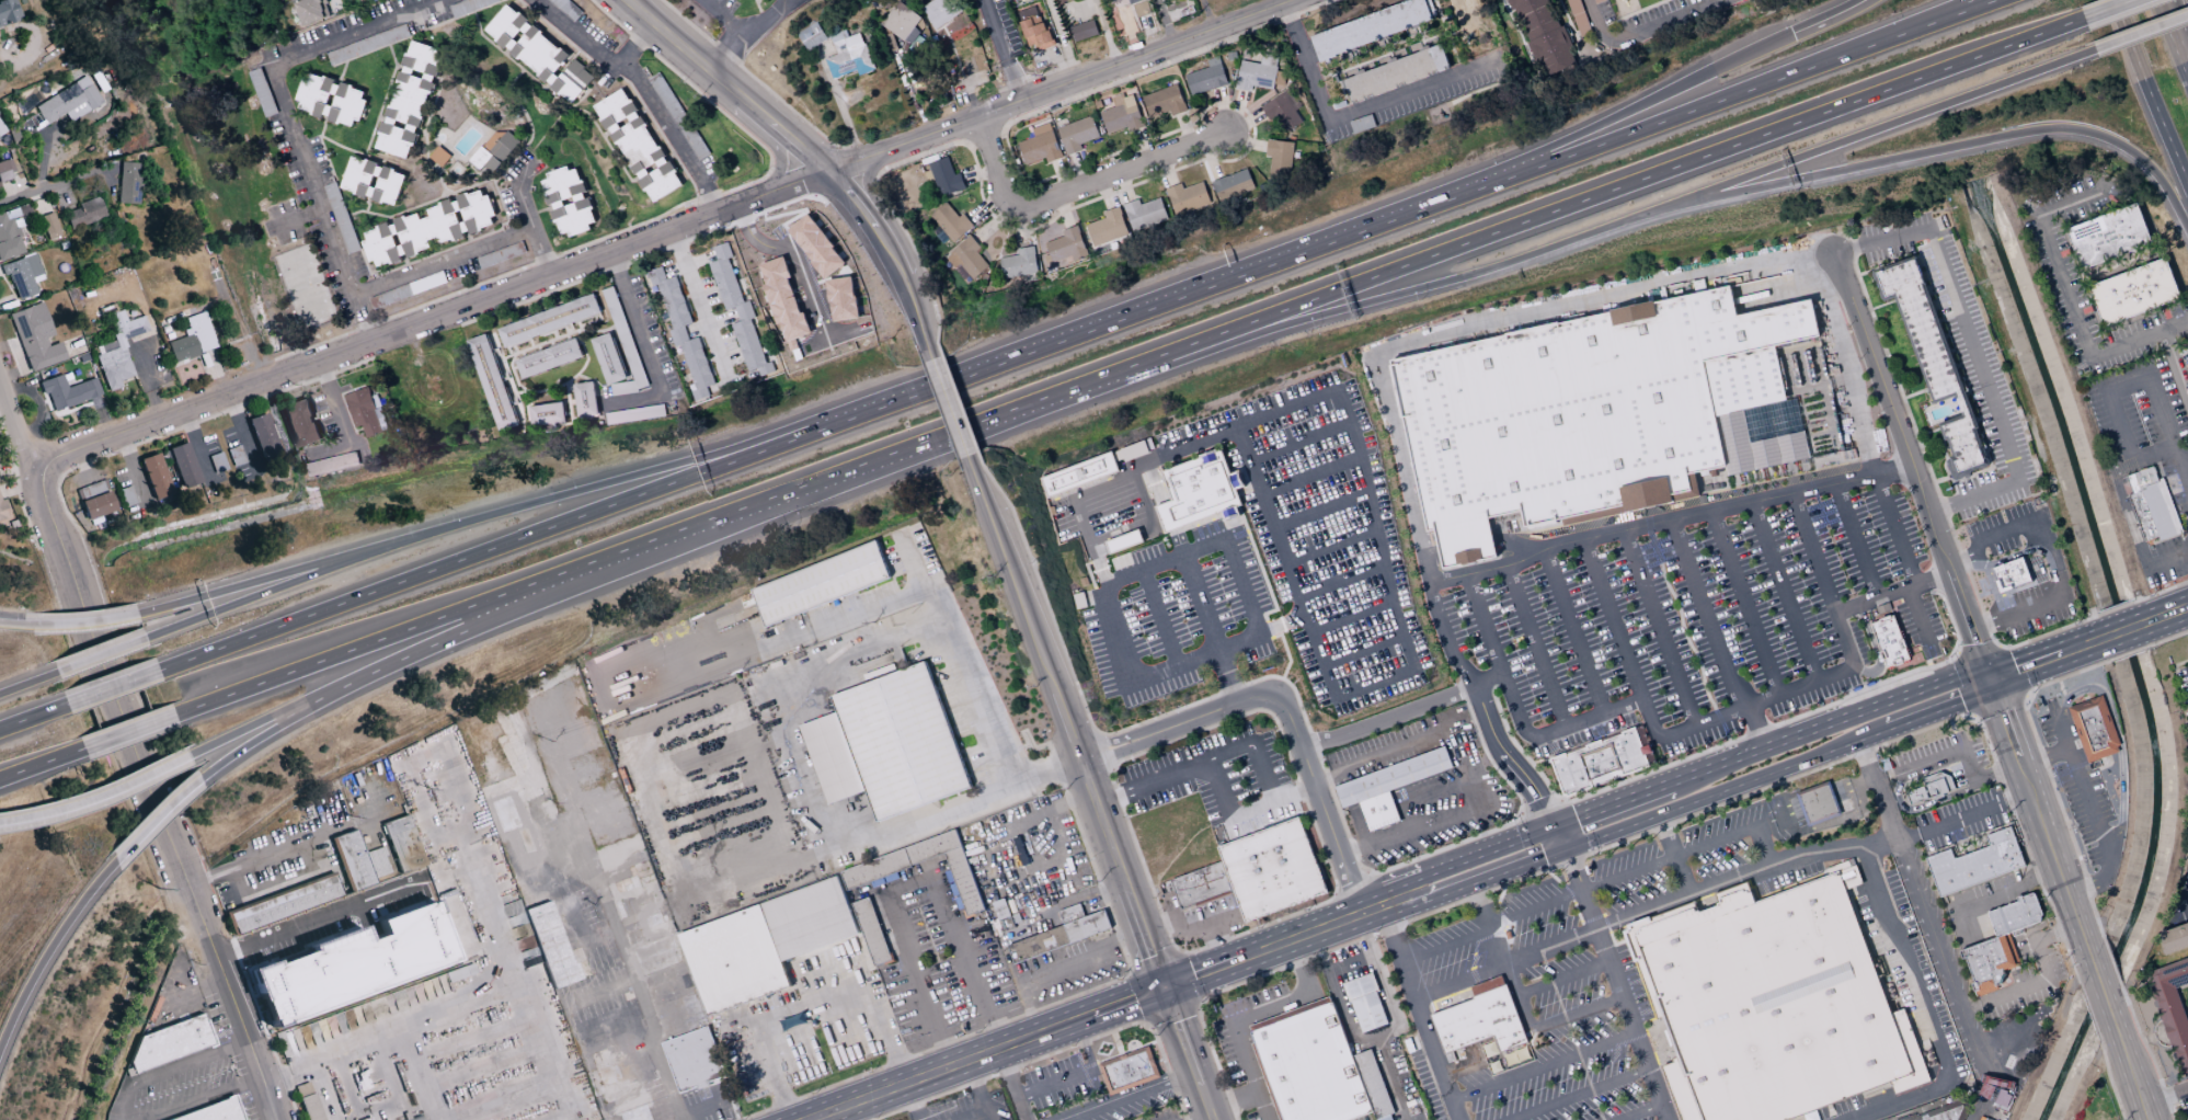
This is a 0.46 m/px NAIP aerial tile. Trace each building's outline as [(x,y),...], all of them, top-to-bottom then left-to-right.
[(0,1),(0,27),(21,20),(14,0),(1,0),(0,1)] [(330,15),(324,0),(299,0),(293,2),(302,26),(330,15)] [(909,45),(921,31),(914,26),(921,18),(899,0),(881,23),(909,45)] [(949,0),(931,0),(920,6),(933,29),(958,15),(949,0)] [(1134,17),(1149,13),(1145,1),(1142,2),(1141,0),(1129,0),(1134,17)] [(1317,59),(1436,21),(1429,0),(1414,0),(1309,33),(1317,59)] [(1552,0),(1514,0),(1532,77),(1568,69),(1552,0)] [(1579,0),(1565,0),(1578,35),(1590,31),(1579,0)] [(569,53),(504,5),(483,33),(574,101),(593,75),(572,59),(559,77),(554,73),(569,53)] [(1023,20),(1022,21),(1029,52),(1049,47),(1040,5),(1021,9),(1023,20)] [(1068,27),(1073,42),(1097,34),(1092,19),(1068,27)] [(799,31),(807,50),(827,41),(819,22),(799,31)] [(862,32),(849,36),(847,30),(831,35),(838,59),(839,58),(843,72),(856,68),(858,75),(874,70),(862,32)] [(439,49),(405,40),(378,151),(412,159),(439,49)] [(1449,72),(1441,46),(1341,75),(1348,101),(1449,72)] [(1234,88),(1251,92),(1252,86),(1272,89),(1274,82),(1280,84),(1282,73),(1274,71),(1276,56),(1260,53),(1258,63),(1239,60),(1234,88)] [(1207,68),(1184,74),(1189,94),(1226,86),(1218,56),(1205,59),(1207,68)] [(366,91),(333,82),(334,80),(306,72),(295,109),(327,118),(327,120),(355,128),(366,91)] [(35,105),(45,125),(65,114),(68,121),(100,105),(87,78),(35,105)] [(1170,116),(1185,111),(1176,84),(1141,96),(1149,118),(1169,112),(1170,116)] [(595,104),(649,204),(679,187),(626,87),(595,104)] [(1259,105),(1268,121),(1277,116),(1285,132),(1302,123),(1285,91),(1259,105)] [(1132,94),(1122,97),(1121,93),(1110,97),(1113,107),(1098,111),(1105,133),(1129,126),(1130,131),(1142,127),(1132,94)] [(1064,155),(1081,151),(1079,142),(1097,138),(1092,117),(1057,125),(1064,155)] [(1017,142),(1023,165),(1044,159),(1045,162),(1059,158),(1049,123),(1030,128),(1033,137),(1017,142)] [(467,160),(478,171),(484,165),(492,172),(519,143),(506,130),(497,139),(491,134),(467,160)] [(1291,141),(1266,140),(1265,155),(1270,155),(1269,177),(1290,178),(1291,141)] [(395,206),(405,173),(350,156),(340,189),(395,206)] [(959,173),(953,174),(947,156),(927,163),(939,197),(964,188),(959,173)] [(10,159),(0,162),(0,184),(17,179),(10,159)] [(139,205),(140,164),(119,163),(118,204),(139,205)] [(594,227),(579,166),(539,175),(547,209),(551,208),(558,236),(594,227)] [(1254,188),(1246,167),(1209,183),(1218,204),(1254,188)] [(324,185),(343,245),(355,241),(336,181),(324,185)] [(1180,183),(1164,188),(1175,216),(1210,203),(1202,181),(1182,188),(1180,183)] [(426,208),(428,216),(419,219),(417,213),(361,231),(373,269),(403,259),(403,258),(430,249),(427,239),(437,236),(440,243),(466,235),(466,234),(495,225),(483,188),(450,199),(450,200),(426,208)] [(1168,222),(1159,197),(1140,205),(1137,199),(1122,205),(1134,236),(1168,222)] [(64,212),(71,230),(105,216),(99,199),(64,212)] [(972,225),(962,213),(958,217),(945,202),(928,215),(951,243),(972,225)] [(2065,229),(2137,203),(2152,243),(2081,270),(2065,229)] [(1085,224),(1093,246),(1128,234),(1118,206),(1102,212),(1104,218),(1085,224)] [(22,255),(11,213),(0,216),(0,261),(22,255)] [(47,241),(61,236),(52,213),(39,218),(47,241)] [(824,278),(838,267),(839,268),(843,265),(845,262),(833,248),(835,247),(807,213),(786,229),(812,261),(810,261),(824,278)] [(1060,231),(1062,236),(1044,242),(1049,255),(1048,255),(1052,266),(1087,255),(1077,225),(1060,231)] [(963,284),(989,267),(969,237),(943,254),(963,284)] [(726,241),(733,256),(728,259),(744,300),(747,299),(754,317),(749,319),(766,363),(770,361),(774,370),(759,376),(756,368),(748,370),(730,323),(738,320),(735,311),(734,312),(733,308),(725,311),(707,263),(715,260),(711,247),(726,241)] [(999,257),(1002,278),(1037,273),(1033,246),(1016,248),(1017,255),(999,257)] [(43,280),(36,255),(0,265),(0,266),(3,277),(9,275),(17,301),(37,295),(33,283),(43,280)] [(758,265),(783,255),(791,277),(789,278),(801,311),(803,310),(812,333),(795,339),(803,359),(797,362),(792,350),(790,351),(784,335),(780,336),(779,332),(782,330),(779,322),(776,323),(772,315),(769,316),(767,310),(770,308),(767,299),(764,300),(761,295),(765,294),(761,284),(765,283),(763,276),(758,277),(757,272),(760,271),(758,265)] [(1955,480),(1951,479),(1945,460),(1949,459),(1948,456),(1949,455),(1948,449),(1947,450),(1945,446),(1948,445),(1946,438),(1944,439),(1943,438),(1939,428),(1937,424),(1937,423),(1961,414),(1959,410),(1960,410),(1956,398),(1952,396),(1931,404),(1925,391),(1927,390),(1926,388),(1894,300),(1893,298),(1882,301),(1882,300),(1880,299),(1878,294),(1879,292),(1875,282),(1872,281),(1870,275),(1871,274),(1870,271),(1914,255),(1978,427),(1975,427),(1989,464),(1987,464),(1986,466),(1981,468),(1979,467),(1970,470),(1968,475),(1969,476),(1969,477),(1964,478),(1963,476),(1961,477),(1961,478),(1955,480)] [(2087,287),(2165,258),(2180,298),(2103,328),(2087,287)] [(677,275),(665,279),(662,266),(645,271),(651,293),(661,290),(672,330),(674,329),(692,391),(691,391),(694,400),(709,396),(706,386),(713,384),(699,336),(688,339),(684,326),(691,324),(677,275)] [(825,279),(828,302),(829,301),(833,322),(859,318),(856,295),(854,295),(850,276),(825,279)] [(1425,530),(1388,361),(1503,335),(1503,334),(1556,322),(1557,323),(1608,312),(1608,311),(1651,301),(1652,302),(1729,286),(1735,316),(1810,299),(1819,336),(1774,346),(1786,400),(1796,398),(1809,457),(1727,475),(1725,465),(1694,471),(1698,494),(1561,525),(1560,518),(1556,519),(1556,522),(1527,528),(1526,525),(1523,526),(1519,510),(1486,517),(1492,544),(1494,556),(1480,559),(1481,560),(1456,565),(1456,564),(1441,568),(1437,555),(1432,529),(1425,530)] [(497,326),(504,347),(600,315),(594,295),(497,326)] [(65,361),(60,343),(48,347),(45,339),(53,336),(43,303),(10,314),(28,373),(65,361)] [(619,305),(609,308),(633,383),(627,385),(629,390),(647,385),(642,369),(639,370),(619,305)] [(108,392),(122,387),(120,381),(134,376),(123,340),(148,333),(143,317),(126,322),(123,310),(110,315),(117,341),(94,348),(108,392)] [(183,319),(189,336),(168,343),(174,363),(217,349),(205,312),(183,319)] [(590,339),(607,385),(627,378),(610,332),(590,339)] [(582,358),(576,338),(514,359),(521,378),(582,358)] [(38,382),(42,395),(48,394),(52,410),(101,398),(96,379),(72,385),(70,374),(38,382)] [(576,418),(596,416),(594,382),(573,384),(576,418)] [(343,395),(355,430),(361,428),(364,438),(387,430),(375,394),(370,395),(368,387),(343,395)] [(282,406),(294,448),(320,440),(307,398),(282,406)] [(531,425),(564,423),(563,403),(529,405),(531,425)] [(263,461),(284,453),(267,412),(246,421),(263,461)] [(201,482),(186,443),(167,449),(182,489),(201,482)] [(1160,469),(1170,501),(1155,505),(1163,530),(1238,507),(1220,450),(1160,469)] [(308,476),(358,465),(355,452),(305,463),(308,476)] [(1039,476),(1045,495),(1118,471),(1112,452),(1039,476)] [(171,495),(160,454),(142,458),(152,500),(171,495)] [(2121,477),(2152,465),(2157,479),(2162,477),(2180,528),(2179,528),(2180,533),(2160,540),(2157,536),(2144,541),(2127,494),(2126,495),(2121,484),(2123,483),(2121,477)] [(76,490),(86,521),(116,511),(106,480),(76,490)] [(6,513),(9,512),(6,499),(0,501),(0,524),(8,522),(6,513)] [(1108,552),(1141,541),(1137,530),(1104,541),(1108,552)] [(749,591),(875,540),(890,578),(764,627),(749,591)] [(1985,565),(1989,564),(2025,550),(2025,551),(2037,583),(1997,598),(1985,565)] [(1892,615),(1910,659),(1885,668),(1868,624),(1892,615)] [(830,696),(924,661),(971,787),(877,822),(866,791),(826,805),(798,725),(836,711),(830,696)] [(2087,763),(2066,707),(2101,695),(2120,745),(2117,746),(2118,752),(2087,763)] [(1563,799),(1548,758),(1565,752),(1565,754),(1584,747),(1583,745),(1590,743),(1589,741),(1596,738),(1597,740),(1600,739),(1601,741),(1620,733),(1619,732),(1634,727),(1641,746),(1648,744),(1650,752),(1643,754),(1649,766),(1563,799)] [(1332,787),(1334,786),(1443,745),(1452,767),(1388,791),(1355,803),(1341,809),(1332,787)] [(1910,805),(1904,792),(1922,786),(1920,778),(1922,777),(1922,778),(1939,772),(1948,775),(1949,776),(1955,789),(1948,792),(1948,791),(1943,793),(1944,797),(1934,800),(1933,798),(1927,800),(1927,799),(1910,805)] [(1795,793),(1829,780),(1833,792),(1836,802),(1849,798),(1853,809),(1840,813),(1841,814),(1807,827),(1799,805),(1795,793)] [(1388,791),(1399,821),(1367,833),(1355,803),(1388,791)] [(398,875),(424,866),(408,816),(381,824),(398,875)] [(1218,847),(1301,816),(1329,893),(1247,924),(1223,860),(1218,847)] [(1939,898),(1928,868),(1925,869),(1920,856),(1925,854),(1933,852),(1934,855),(1949,848),(1954,859),(1989,846),(1984,836),(2000,830),(1998,826),(2013,821),(2019,841),(2016,842),(2025,866),(1939,898)] [(332,838),(348,893),(373,886),(357,830),(332,838)] [(677,925),(705,1015),(790,988),(781,959),(862,934),(872,966),(890,960),(870,896),(850,902),(845,887),(946,856),(964,915),(982,909),(959,837),(677,925)] [(372,878),(389,874),(383,848),(366,852),(372,878)] [(1171,880),(1223,861),(1235,893),(1182,913),(1180,906),(1181,905),(1171,880)] [(1888,1082),(1783,1119),(1682,1119),(1662,1066),(1672,1063),(1665,1045),(1666,1044),(1665,1041),(1668,1040),(1665,1035),(1664,1036),(1662,1032),(1660,1033),(1659,1029),(1657,1030),(1656,1027),(1654,1028),(1650,1018),(1654,1016),(1622,927),(1746,881),(1753,901),(1854,864),(1861,883),(1844,890),(1889,1013),(1902,1007),(1929,1081),(1892,1094),(1888,1082)] [(343,900),(336,878),(227,911),(234,933),(343,900)] [(1977,997),(1974,992),(1973,993),(1970,984),(1973,983),(1964,959),(1961,960),(1958,952),(1995,938),(1986,913),(2016,902),(2015,898),(2020,895),(2021,896),(2030,893),(2031,893),(2032,893),(2034,893),(2035,895),(2041,914),(2041,915),(2041,916),(2040,917),(2040,919),(2040,921),(2039,922),(2038,923),(2021,928),(2024,933),(2012,937),(2011,934),(2008,934),(2019,965),(2004,971),(2004,973),(2000,985),(1996,987),(1997,990),(1977,997)] [(577,982),(553,901),(525,909),(549,990),(577,982)] [(455,969),(436,902),(376,919),(381,936),(364,941),(360,930),(306,945),(308,953),(250,970),(267,1029),(298,1020),(296,1015),(455,969)] [(1083,916),(1079,903),(1058,910),(1062,923),(1083,916)] [(1006,943),(1012,961),(1111,930),(1105,912),(1006,943)] [(2158,934),(2187,923),(2187,948),(2165,957),(2161,944),(2162,944),(2158,934)] [(2143,974),(2187,958),(2187,984),(2175,988),(2187,1024),(2187,1073),(2180,1076),(2169,1045),(2160,1020),(2143,974)] [(1342,984),(1374,972),(1383,993),(1379,994),(1390,1025),(1364,1033),(1352,1002),(1350,1003),(1342,984)] [(1428,1016),(1471,999),(1470,997),(1473,996),(1469,987),(1500,975),(1504,985),(1504,984),(1526,1042),(1498,1053),(1492,1037),(1443,1055),(1428,1016)] [(1396,1113),(1377,1119),(1375,1112),(1354,1119),(1281,1119),(1253,1044),(1255,1043),(1250,1032),(1252,1031),(1250,1026),(1331,996),(1333,1003),(1334,1002),(1354,1055),(1372,1049),(1396,1113)] [(138,1073),(214,1047),(203,1014),(127,1040),(138,1073)] [(661,1042),(677,1091),(724,1076),(708,1026),(661,1042)] [(1109,1095),(1159,1077),(1148,1046),(1097,1064),(1109,1095)] [(1983,1082),(1984,1074),(1989,1075),(1987,1077),(1992,1078),(2007,1082),(2007,1079),(2014,1082),(2013,1088),(1990,1083),(1983,1082)] [(1977,1094),(1984,1097),(2006,1107),(2011,1095),(2006,1093),(2007,1090),(1990,1084),(1982,1082),(1977,1094)] [(316,1093),(300,1099),(307,1119),(324,1119),(316,1093)] [(1968,1109),(1963,1098),(1903,1119),(1963,1119),(1968,1109)] [(236,1100),(170,1119),(242,1119),(236,1100)]
